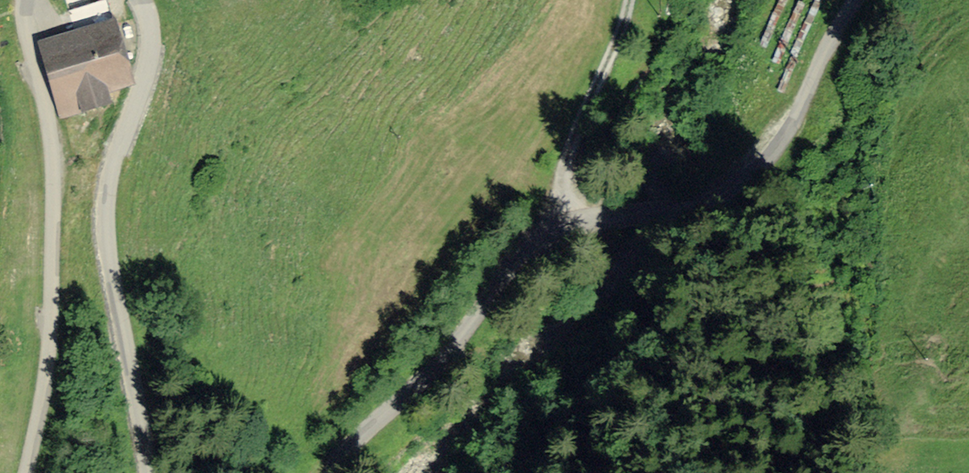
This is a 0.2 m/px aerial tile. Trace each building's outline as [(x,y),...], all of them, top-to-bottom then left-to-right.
[(78,31),(41,42),(63,115),(114,100),(110,86),(128,80),(110,21),(78,31)]
